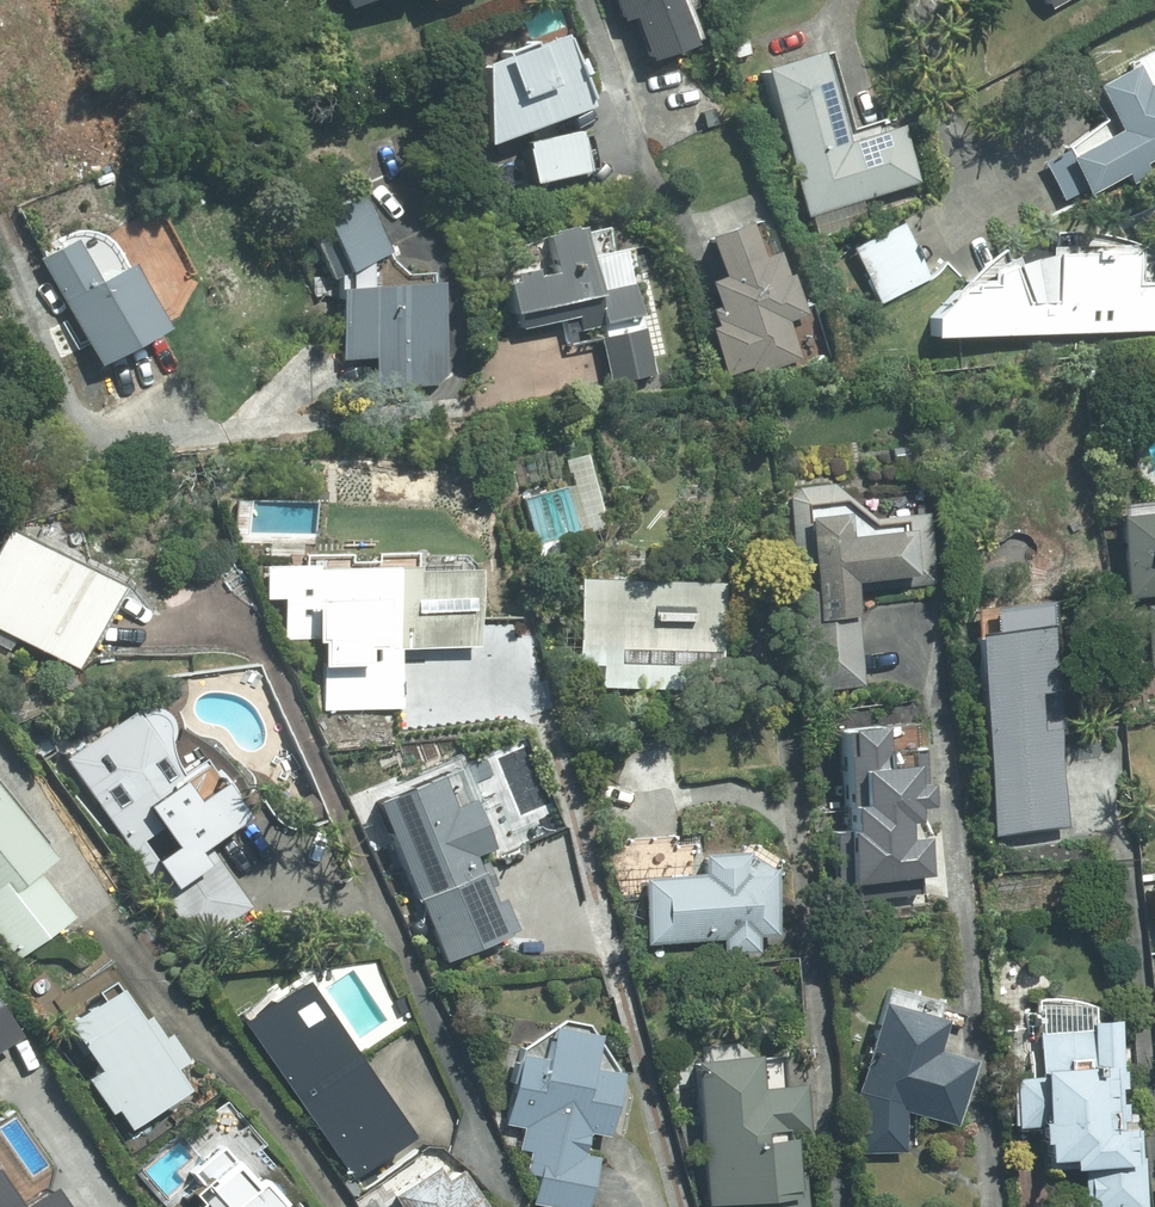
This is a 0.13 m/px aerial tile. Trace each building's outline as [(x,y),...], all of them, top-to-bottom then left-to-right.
[(339,13),(373,0),(335,0),(339,13)] [(633,66),(697,42),(681,0),(608,0),(633,66)] [(1046,12),(1068,0),(1039,0),(1046,12)] [(552,38),(475,67),(477,148),(579,109),(552,38)] [(1088,87),(1114,129),(1064,158),(1082,196),(1154,159),(1154,48),(1088,87)] [(812,51),(755,68),(803,221),(915,183),(894,121),(839,139),(812,51)] [(571,134),(515,146),(525,187),(579,173),(571,134)] [(356,189),(294,215),(323,281),(384,254),(356,189)] [(759,215),(678,245),(727,380),(808,351),(759,215)] [(898,222),(847,249),(877,305),(928,278),(898,222)] [(545,271),(495,280),(502,317),(587,302),(604,384),(649,376),(628,283),(589,291),(577,227),(538,236),(545,271)] [(70,239),(34,257),(90,367),(159,332),(125,266),(92,282),(70,239)] [(925,339),(1154,333),(1154,300),(1148,300),(1147,286),(1130,287),(1127,252),(1045,255),(1047,303),(1020,305),(1002,268),(986,275),(985,288),(958,289),(924,321),(925,339)] [(429,283),(326,292),(333,364),(370,361),(373,390),(438,384),(429,283)] [(566,482),(516,494),(540,569),(609,553),(583,455),(560,461),(566,482)] [(776,486),(802,691),(859,683),(849,589),(928,581),(923,510),(874,518),(825,480),(776,486)] [(1110,520),(1121,600),(1141,596),(1148,670),(1154,669),(1154,515),(1110,520)] [(0,535),(0,637),(67,670),(108,588),(0,535)] [(468,571),(314,580),(322,715),(401,710),(397,648),(472,644),(468,571)] [(719,581),(577,579),(574,686),(718,693),(719,581)] [(1036,625),(960,633),(990,839),(1062,829),(1036,625)] [(132,711),(61,760),(193,944),(248,907),(208,847),(244,824),(199,760),(174,777),(163,755),(166,731),(160,718),(147,708),(132,711)] [(912,735),(827,745),(847,908),(911,901),(903,836),(939,831),(929,746),(923,739),(912,735)] [(462,801),(382,836),(440,963),(503,935),(464,857),(483,848),(462,801)] [(20,959),(79,911),(0,814),(0,934),(20,959)] [(766,867),(636,879),(642,943),(772,936),(766,867)] [(98,958),(24,1008),(122,1135),(190,1084),(98,958)] [(936,1021),(875,1004),(848,1096),(853,1153),(902,1149),(899,1111),(949,1126),(968,1063),(927,1051),(936,1021)] [(1135,1127),(1119,1128),(1109,1019),(1026,1026),(1038,1163),(1061,1161),(1062,1176),(1076,1174),(1079,1206),(1142,1206),(1135,1127)] [(10,1038),(0,1024),(0,1045),(10,1038)] [(512,1054),(496,1145),(528,1152),(523,1174),(535,1177),(531,1206),(584,1206),(608,1075),(585,1067),(590,1037),(545,1028),(538,1059),(512,1054)] [(338,1031),(281,1080),(358,1169),(417,1114),(338,1031)] [(685,1067),(702,1206),(704,1206),(729,1206),(730,1206),(804,1206),(800,1173),(785,1174),(780,1136),(800,1134),(794,1087),(752,1090),(750,1058),(685,1067)] [(0,1153),(0,1206),(1,1206),(42,1179),(17,1142),(0,1153)] [(166,1192),(178,1206),(275,1206),(221,1145),(166,1192)] [(388,1197),(394,1206),(479,1206),(453,1170),(439,1180),(430,1167),(388,1197)]
